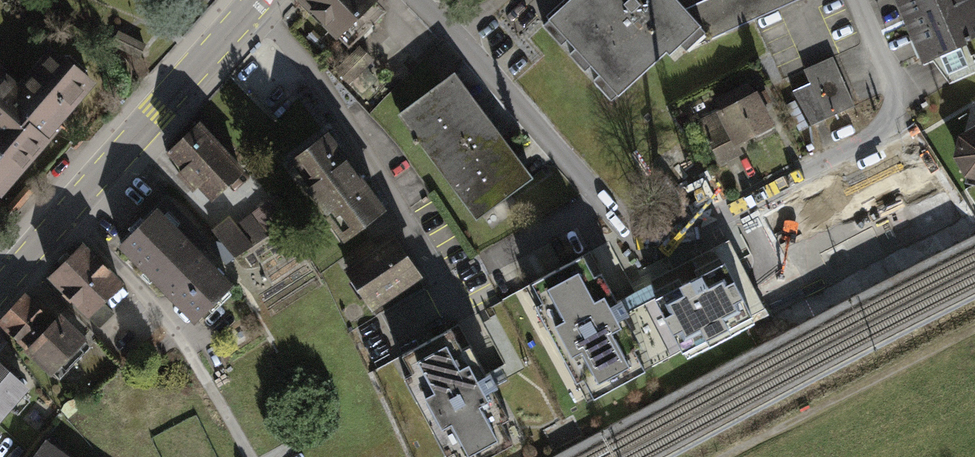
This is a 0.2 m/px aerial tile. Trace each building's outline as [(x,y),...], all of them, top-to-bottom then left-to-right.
[(338,39),(379,0),(301,0),(338,39)] [(617,94),(686,31),(696,21),(685,9),(676,0),(567,0),(547,19),(617,94)] [(685,9),(696,21),(686,31),(693,47),(798,0),(706,0),(685,9)] [(974,49),(974,4),(973,0),(892,0),(923,71),(974,49)] [(373,59),(359,44),(334,69),(349,83),(373,59)] [(814,125),(855,105),(833,56),(805,68),(811,82),(794,89),(814,125)] [(4,207),(98,94),(54,57),(23,94),(0,75),(0,204),(4,207)] [(455,72),(399,115),(438,166),(494,124),(455,72)] [(738,142),(781,123),(764,86),(721,106),(738,142)] [(838,122),(843,131),(861,122),(856,113),(838,122)] [(494,124),(438,166),(478,218),(534,176),(494,124)] [(959,137),(955,157),(968,180),(974,180),(974,127),(959,137)] [(202,133),(168,164),(213,214),(247,183),(202,133)] [(383,208),(328,133),(285,164),(341,239),(383,208)] [(869,211),(910,192),(893,157),(853,176),(869,211)] [(932,199),(953,189),(941,164),(921,174),(932,199)] [(761,225),(779,260),(820,240),(803,204),(761,225)] [(121,256),(163,297),(200,260),(213,247),(171,205),(121,256)] [(423,279),(393,234),(344,268),(374,312),(423,279)] [(589,251),(525,286),(587,400),(652,366),(589,251)] [(85,252),(48,287),(91,333),(128,298),(85,252)] [(724,253),(651,292),(686,359),(760,320),(724,253)] [(200,260),(163,297),(198,333),(236,295),(200,260)] [(33,299),(2,332),(29,356),(59,323),(33,299)] [(90,350),(59,323),(29,356),(60,384),(90,350)] [(508,417),(468,344),(460,349),(449,328),(400,354),(410,372),(402,376),(445,455),(453,451),(457,456),(486,456),(512,443),(500,421),(508,417)] [(34,386),(0,355),(0,425),(34,386)] [(44,437),(30,456),(73,456),(44,437)]
